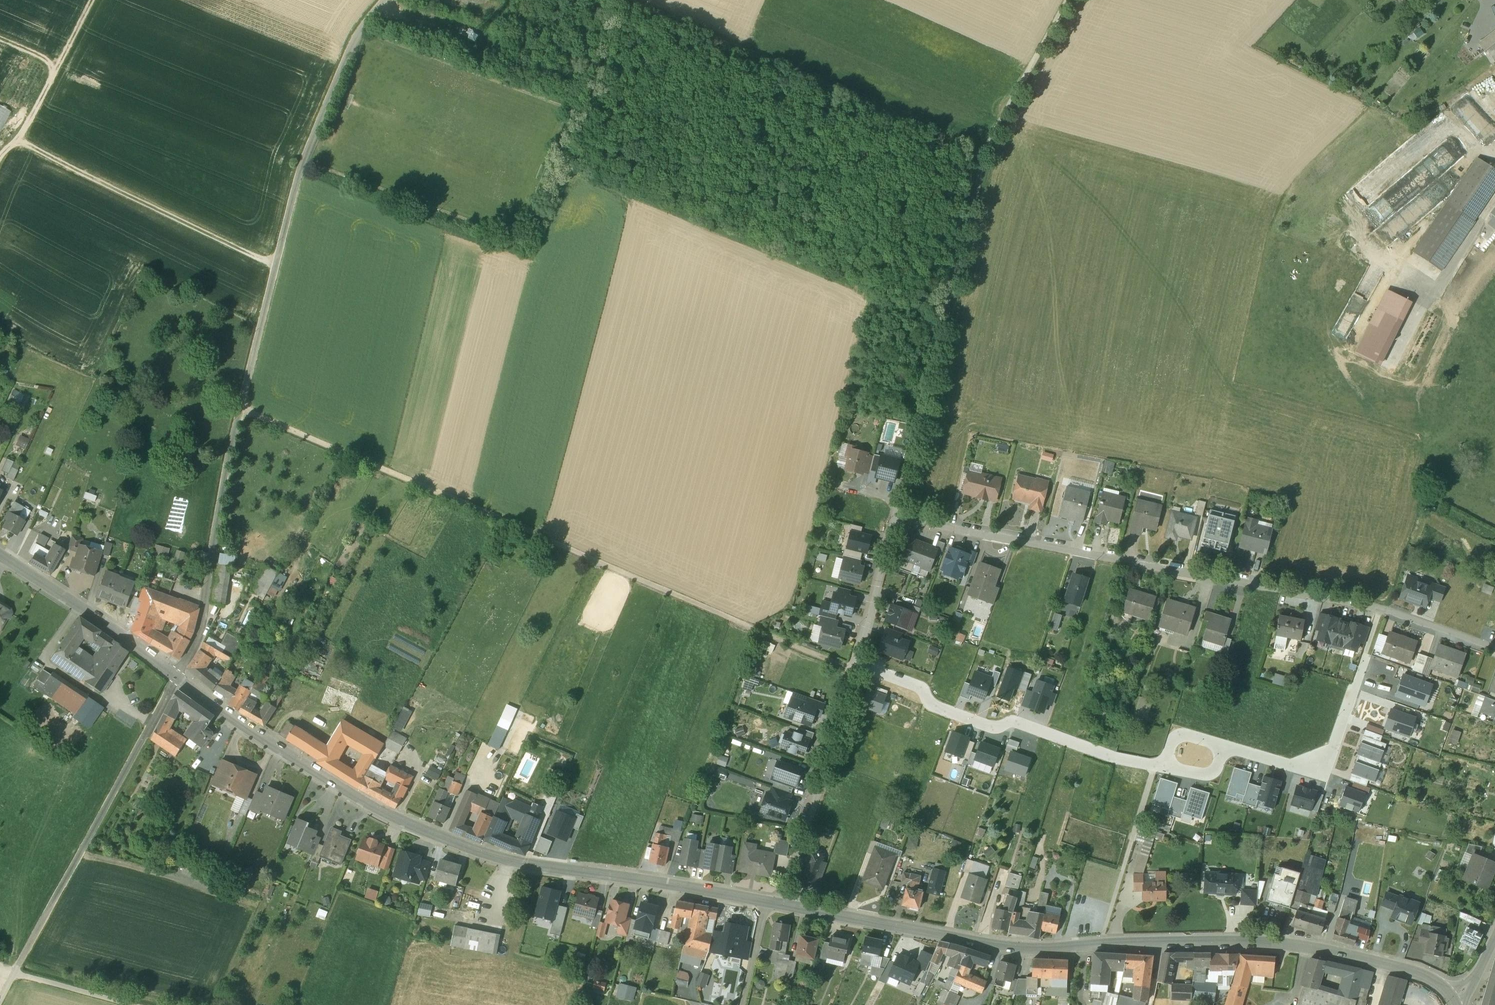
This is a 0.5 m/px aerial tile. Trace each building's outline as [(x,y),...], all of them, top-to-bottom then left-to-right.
[(9,109),(0,105),(0,128),(9,109)] [(1447,203),(1473,221),(1494,189),(1494,171),(1477,158),(1447,203)] [(1473,221),(1447,203),(1413,252),(1441,271),(1475,222),(1473,221)] [(1410,301),(1387,290),(1355,353),(1378,365),(1410,301)] [(9,400),(21,405),(24,396),(13,392),(9,400)] [(26,449),(30,440),(20,436),(16,445),(26,449)] [(999,444),(997,450),(1007,453),(1009,446),(999,444)] [(855,451),(854,455),(850,454),(846,469),(862,473),(863,471),(867,455),(867,454),(855,451)] [(876,473),(880,456),(874,454),(874,457),(870,471),(876,473)] [(867,455),(863,471),(870,473),(870,471),(874,457),(867,455)] [(876,473),(875,477),(895,481),(900,459),(881,455),(880,456),(876,473)] [(13,462),(6,459),(1,471),(8,474),(11,467),(13,462)] [(1103,460),(1100,471),(1109,474),(1112,462),(1103,460)] [(18,471),(11,467),(8,474),(6,478),(13,481),(18,471)] [(964,467),(959,489),(965,491),(969,474),(970,468),(964,467)] [(980,476),(969,474),(965,491),(965,492),(979,496),(978,497),(988,499),(988,498),(995,500),(1000,479),(981,474),(980,476)] [(1038,483),(1020,479),(1015,498),(1033,502),(1031,508),(1041,511),(1048,483),(1038,481),(1038,483)] [(1090,493),(1067,488),(1060,516),(1083,522),(1087,507),(1090,493)] [(83,499),(96,504),(99,497),(86,492),(83,499)] [(1125,499),(1109,495),(1108,496),(1102,495),(1095,523),(1105,526),(1107,520),(1119,523),(1125,499)] [(1161,507),(1138,501),(1130,532),(1140,535),(1143,527),(1155,530),(1161,507)] [(1206,503),(1198,501),(1195,515),(1202,517),(1206,503)] [(14,502),(4,519),(7,521),(3,528),(16,535),(24,521),(22,520),(17,517),(23,507),(14,502)] [(28,510),(23,507),(17,517),(22,520),(28,510)] [(1087,507),(1083,522),(1089,523),(1092,508),(1087,507)] [(48,513),(40,510),(38,514),(46,518),(48,513)] [(1235,516),(1210,510),(1201,545),(1226,551),(1235,516)] [(1195,519),(1172,513),(1166,538),(1175,540),(1176,536),(1190,540),(1195,519)] [(1256,522),(1247,519),(1240,548),(1265,554),(1271,530),(1255,526),(1256,522)] [(849,531),(851,531),(861,534),(862,528),(851,525),(849,531)] [(847,548),(846,550),(862,554),(867,555),(872,537),(861,534),(851,531),(847,548)] [(41,534),(35,545),(43,549),(48,538),(41,534)] [(82,539),(71,536),(68,546),(69,550),(77,552),(79,546),(80,546),(82,539)] [(914,540),(913,543),(907,540),(900,557),(915,563),(922,543),(914,540)] [(939,541),(935,551),(936,551),(934,556),(940,558),(945,543),(939,541)] [(112,545),(105,543),(101,555),(108,557),(112,545)] [(930,546),(922,543),(915,563),(929,568),(934,556),(936,551),(935,551),(929,548),(930,546)] [(154,556),(163,558),(166,559),(169,548),(157,544),(154,556)] [(43,549),(35,545),(30,554),(33,556),(34,554),(38,557),(43,549)] [(42,559),(40,558),(35,567),(50,576),(64,550),(54,545),(47,558),(45,561),(42,559)] [(80,546),(79,546),(77,552),(75,558),(73,559),(70,567),(72,569),(75,570),(76,569),(76,568),(81,570),(81,572),(89,574),(93,560),(96,551),(80,546)] [(845,556),(860,560),(862,554),(846,550),(847,548),(845,547),(843,555),(845,556)] [(957,550),(950,548),(948,554),(947,554),(944,562),(945,563),(942,570),(945,571),(944,574),(957,579),(958,576),(961,577),(963,571),(964,571),(967,563),(966,563),(967,562),(969,555),(969,554),(963,552),(964,550),(958,548),(957,550)] [(186,553),(177,551),(174,562),(182,564),(186,553)] [(977,553),(970,551),(969,554),(969,555),(967,562),(973,565),(977,553)] [(33,556),(29,564),(35,567),(40,558),(38,557),(34,554),(33,556)] [(860,560),(845,556),(843,563),(859,567),(859,566),(860,560)] [(915,563),(900,557),(897,568),(911,573),(915,563)] [(99,561),(93,560),(89,574),(95,576),(99,561)] [(230,565),(217,563),(211,603),(224,605),(230,565)] [(859,567),(843,563),(839,579),(859,584),(863,568),(859,566),(859,567)] [(929,568),(915,563),(911,573),(926,578),(929,568)] [(278,573),(264,565),(250,590),(264,598),(278,573)] [(989,568),(980,565),(969,595),(989,603),(994,588),(1000,571),(990,567),(989,568)] [(134,584),(106,574),(97,597),(126,608),(126,607),(131,595),(134,584)] [(1089,579),(1074,575),(1067,598),(1082,603),(1089,579)] [(1431,586),(1407,578),(1400,598),(1424,607),(1428,597),(1431,587),(1431,586)] [(1445,589),(1432,584),(1431,586),(1431,587),(1428,597),(1440,601),(1445,589)] [(140,585),(136,597),(136,598),(143,600),(161,607),(167,609),(174,611),(179,600),(140,585)] [(850,590),(840,587),(838,594),(849,596),(850,590)] [(994,588),(989,603),(993,604),(999,590),(994,588)] [(1154,599),(1136,593),(1137,590),(1129,588),(1122,611),(1123,611),(1124,609),(1149,617),(1148,619),(1149,619),(1156,596),(1155,596),(1154,599)] [(838,594),(835,593),(832,604),(830,610),(830,611),(836,613),(851,616),(856,598),(849,596),(838,594)] [(136,597),(131,595),(126,607),(131,609),(136,598),(136,597)] [(130,612),(138,615),(143,600),(136,598),(131,609),(130,612)] [(161,607),(143,600),(138,615),(132,631),(151,644),(151,632),(159,614),(161,607)] [(199,608),(179,600),(174,611),(167,609),(165,616),(178,621),(176,623),(182,626),(193,632),(199,608)] [(913,606),(897,600),(895,606),(911,612),(913,606)] [(1179,603),(1168,600),(1160,626),(1187,634),(1191,622),(1189,621),(1193,609),(1179,605),(1179,603)] [(1208,622),(1211,613),(1214,601),(1208,600),(1202,621),(1208,622)] [(832,604),(823,601),(822,607),(830,610),(832,604)] [(895,606),(892,605),(886,621),(908,629),(914,613),(911,612),(895,606)] [(0,628),(6,617),(9,617),(10,614),(9,610),(6,609),(4,609),(0,607),(0,627),(0,628)] [(167,609),(161,607),(159,614),(165,616),(167,609)] [(830,610),(822,607),(819,616),(821,616),(834,619),(835,619),(836,613),(830,611),(830,610)] [(929,621),(937,621),(937,616),(930,612),(929,621)] [(1062,615),(1053,613),(1049,628),(1057,631),(1062,615)] [(1231,620),(1211,613),(1208,622),(1202,640),(1222,646),(1223,646),(1225,638),(1227,632),(1231,620)] [(1319,614),(1314,629),(1320,631),(1324,616),(1319,614)] [(1298,619),(1280,616),(1280,615),(1279,615),(1276,628),(1277,629),(1276,636),(1287,638),(1300,640),(1304,620),(1298,619)] [(1336,619),(1325,615),(1324,616),(1320,631),(1317,640),(1328,643),(1329,644),(1336,619)] [(834,619),(821,616),(819,626),(823,627),(824,626),(837,629),(839,620),(835,619),(834,619)] [(99,631),(79,618),(61,643),(71,650),(81,635),(83,635),(92,641),(99,631)] [(1336,619),(1329,644),(1328,643),(1328,645),(1344,649),(1344,648),(1349,633),(1342,631),(1344,621),(1336,619)] [(1352,621),(1345,619),(1344,621),(1342,631),(1349,633),(1351,623),(1352,621)] [(1363,626),(1351,623),(1349,633),(1344,648),(1356,651),(1358,642),(1363,627),(1363,626)] [(213,625),(204,643),(217,651),(226,655),(222,662),(223,662),(213,678),(218,681),(227,666),(228,666),(232,659),(242,641),(213,625)] [(170,644),(164,639),(159,648),(179,659),(190,641),(193,632),(182,626),(178,633),(172,645),(170,644)] [(837,629),(824,626),(823,627),(819,643),(822,644),(824,648),(828,648),(831,647),(831,646),(840,648),(844,631),(837,629)] [(1370,629),(1363,627),(1358,642),(1365,643),(1370,629)] [(903,634),(889,628),(886,635),(901,640),(903,634)] [(106,636),(99,631),(92,641),(100,646),(101,644),(106,636)] [(164,639),(151,632),(151,644),(159,648),(164,639)] [(172,645),(178,633),(176,632),(170,644),(172,645)] [(957,633),(955,640),(963,643),(965,637),(957,633)] [(1416,642),(1390,633),(1388,637),(1384,649),(1382,653),(1409,663),(1416,642)] [(1384,649),(1388,637),(1378,634),(1374,646),(1384,649)] [(886,635),(883,642),(882,642),(879,650),(903,659),(906,649),(908,643),(901,640),(886,635)] [(113,641),(106,636),(101,644),(108,649),(113,641)] [(1287,638),(1276,636),(1273,649),(1284,651),(1287,638)] [(1227,654),(1231,639),(1225,638),(1223,646),(1222,646),(1220,652),(1227,654)] [(96,668),(95,669),(108,678),(109,679),(119,663),(122,659),(128,651),(113,641),(108,649),(96,668)] [(61,643),(56,650),(63,655),(65,650),(70,653),(71,653),(71,650),(61,643)] [(204,643),(200,653),(188,669),(198,677),(213,690),(218,681),(213,678),(203,670),(217,651),(204,643)] [(101,644),(100,646),(92,659),(88,664),(93,667),(96,668),(108,649),(101,644)] [(1465,654),(1439,645),(1434,659),(1431,668),(1432,668),(1457,676),(1465,654)] [(913,652),(906,649),(903,659),(909,661),(913,652)] [(70,653),(65,650),(63,655),(60,658),(65,662),(70,653)] [(88,664),(92,659),(82,652),(79,658),(88,664)] [(77,657),(71,653),(70,653),(65,662),(71,666),(77,657)] [(71,666),(65,662),(60,658),(54,654),(50,659),(62,667),(84,682),(87,676),(73,667),(71,666)] [(1418,654),(1412,670),(1421,673),(1426,657),(1418,654)] [(1053,659),(1046,657),(1044,663),(1051,666),(1053,659)] [(1426,657),(1421,673),(1429,676),(1432,668),(1431,668),(1434,659),(1426,657)] [(88,664),(79,658),(73,667),(87,676),(93,667),(88,664)] [(108,678),(95,669),(96,668),(93,667),(87,676),(84,682),(98,692),(108,678)] [(1009,669),(998,697),(1009,700),(1014,688),(1018,689),(1024,674),(1023,674),(1009,669)] [(88,700),(44,670),(33,686),(77,716),(88,700)] [(232,674),(226,670),(215,688),(224,694),(236,676),(235,676),(232,674)] [(990,685),(996,687),(1001,673),(995,671),(992,678),(990,685)] [(990,685),(992,678),(975,672),(971,685),(968,693),(971,694),(985,699),(990,685)] [(1026,692),(1026,691),(1032,675),(1024,672),(1023,674),(1024,674),(1018,689),(1026,692)] [(261,673),(257,680),(265,685),(269,677),(261,673)] [(1291,679),(1275,674),(1272,683),(1288,688),(1291,679)] [(1395,695),(1425,706),(1432,686),(1403,675),(1395,695)] [(257,681),(249,677),(243,687),(251,692),(257,681)] [(363,690),(334,677),(322,702),(351,714),(363,690)] [(1464,682),(1456,679),(1454,685),(1477,692),(1481,681),(1466,677),(1464,682)] [(257,681),(251,692),(258,696),(265,685),(257,680),(257,681)] [(1053,687),(1038,681),(1033,694),(1028,707),(1044,713),(1047,703),(1052,705),(1056,694),(1051,692),(1053,687)] [(960,697),(969,700),(971,694),(968,693),(971,685),(965,683),(960,697)] [(265,685),(258,696),(268,703),(276,692),(265,685)] [(243,687),(239,695),(235,693),(232,699),(233,699),(230,706),(240,712),(248,698),(251,692),(243,687)] [(875,693),(886,697),(888,691),(877,687),(875,693)] [(224,694),(215,688),(213,691),(230,706),(233,699),(232,699),(224,694)] [(875,693),(868,690),(862,706),(880,712),(886,697),(875,693)] [(191,700),(179,691),(172,700),(162,721),(169,725),(180,705),(185,709),(191,700)] [(1028,707),(1033,694),(1026,691),(1026,692),(1021,705),(1028,707)] [(276,692),(268,703),(276,708),(283,696),(276,692)] [(1478,694),(1470,714),(1477,717),(1479,711),(1481,712),(1487,698),(1478,694)] [(248,698),(240,712),(250,718),(257,703),(248,698)] [(785,717),(811,726),(815,715),(818,707),(808,704),(792,698),(785,717)] [(821,716),(825,703),(810,698),(808,704),(818,707),(815,715),(821,716)] [(1487,698),(1481,712),(1494,717),(1494,715),(1494,701),(1487,698)] [(102,709),(88,700),(77,716),(75,720),(88,729),(102,709)] [(215,716),(191,700),(185,709),(192,714),(189,718),(195,723),(186,735),(201,746),(207,738),(211,738),(213,735),(212,732),(206,728),(215,716)] [(268,703),(256,721),(264,726),(276,708),(268,703)] [(516,710),(507,706),(488,746),(498,750),(516,710)] [(413,711),(405,707),(394,728),(401,732),(413,711)] [(1385,728),(1409,736),(1415,718),(1391,710),(1385,728)] [(169,725),(162,721),(159,727),(166,731),(169,725)] [(298,721),(294,726),(322,743),(325,738),(298,721)] [(288,722),(280,735),(286,739),(294,726),(288,722)] [(343,725),(334,739),(344,745),(346,741),(341,738),(347,728),(343,725)] [(369,736),(349,725),(347,728),(341,738),(346,741),(361,750),(369,736)] [(286,739),(287,740),(319,760),(334,739),(328,734),(325,738),(322,743),(294,726),(286,739)] [(166,731),(159,727),(152,740),(164,748),(173,735),(166,731)] [(814,733),(800,728),(798,734),(810,738),(808,743),(810,744),(814,733)] [(406,739),(392,731),(384,745),(398,753),(406,739)] [(798,734),(795,733),(794,734),(786,732),(785,735),(782,744),(781,747),(788,750),(788,751),(796,754),(796,752),(804,755),(806,750),(807,750),(808,750),(808,749),(809,748),(809,747),(808,746),(807,745),(808,743),(810,738),(798,734)] [(953,732),(946,752),(961,757),(968,740),(968,738),(953,732)] [(1373,740),(1380,742),(1382,736),(1375,734),(1373,740)] [(173,735),(164,748),(170,752),(179,739),(173,735)] [(384,745),(369,736),(361,750),(360,750),(367,754),(354,774),(351,772),(346,780),(358,788),(369,770),(384,745)] [(1358,755),(1379,763),(1386,744),(1380,742),(1373,740),(1363,736),(1356,755),(1358,755)] [(179,739),(170,752),(177,756),(185,743),(179,739)] [(319,760),(317,762),(346,780),(351,772),(335,761),(344,745),(334,739),(319,760)] [(1011,752),(1015,754),(1020,743),(1009,739),(1005,750),(1011,752)] [(968,740),(961,757),(968,760),(975,743),(968,740)] [(999,749),(981,743),(975,760),(993,766),(999,749)] [(384,745),(369,770),(385,777),(390,779),(396,768),(391,766),(398,753),(384,745)] [(1005,769),(1025,776),(1030,759),(1015,754),(1011,752),(1005,769)] [(1379,763),(1358,755),(1351,774),(1368,781),(1374,783),(1381,764),(1379,763)] [(221,760),(214,777),(219,779),(221,780),(227,765),(228,763),(221,760)] [(799,777),(797,776),(800,769),(778,761),(772,779),(775,780),(793,787),(795,788),(799,777)] [(243,772),(227,765),(221,780),(219,779),(218,782),(229,786),(227,790),(239,795),(246,798),(250,789),(255,776),(243,771),(243,772)] [(441,772),(429,767),(425,775),(437,780),(441,772)] [(413,776),(396,768),(390,779),(398,783),(393,792),(402,797),(413,776)] [(1237,793),(1244,796),(1248,783),(1251,773),(1234,768),(1226,794),(1235,797),(1237,793)] [(385,777),(369,770),(358,788),(396,809),(402,797),(393,792),(392,792),(391,794),(390,794),(390,795),(379,789),(385,777)] [(726,779),(751,787),(753,781),(728,772),(726,779)] [(441,788),(448,791),(456,795),(464,777),(456,773),(453,780),(446,777),(441,788)] [(1261,787),(1257,799),(1265,802),(1264,806),(1273,808),(1281,781),(1264,777),(1261,787)] [(1152,805),(1170,810),(1174,797),(1178,783),(1160,778),(1152,805)] [(1366,786),(1368,781),(1361,778),(1359,784),(1366,786)] [(793,787),(775,780),(773,786),(791,793),(793,787)] [(1351,789),(1365,794),(1367,795),(1370,788),(1366,786),(1359,784),(1353,782),(1351,789)] [(1242,803),(1248,805),(1254,785),(1248,783),(1244,796),(1242,803)] [(1261,787),(1254,785),(1248,805),(1255,807),(1257,799),(1261,787)] [(1316,793),(1317,791),(1296,785),(1290,805),(1311,811),(1311,810),(1316,793)] [(791,793),(773,786),(770,794),(789,801),(791,793)] [(293,798),(267,787),(263,795),(258,808),(261,809),(284,819),(293,798)] [(1183,814),(1201,820),(1209,793),(1191,787),(1187,801),(1183,814)] [(1351,789),(1345,787),(1339,805),(1346,807),(1345,808),(1352,811),(1352,809),(1359,812),(1365,794),(1351,789)] [(450,807),(443,804),(448,791),(441,788),(440,788),(428,816),(443,823),(450,807)] [(246,798),(239,795),(233,810),(246,816),(249,809),(256,792),(250,789),(246,798)] [(450,807),(456,795),(448,791),(443,804),(450,807)] [(464,798),(450,830),(458,834),(462,826),(470,808),(477,811),(480,805),(482,806),(484,807),(488,800),(468,791),(464,798)] [(256,792),(249,809),(259,813),(261,809),(258,808),(263,795),(256,792)] [(770,794),(767,793),(764,803),(767,804),(768,805),(766,812),(762,810),(761,810),(761,811),(785,820),(788,810),(786,809),(788,802),(790,803),(791,801),(789,801),(770,794)] [(1317,812),(1323,795),(1316,793),(1311,810),(1317,812)] [(1168,815),(1174,817),(1179,798),(1174,797),(1170,810),(1168,815)] [(512,818),(525,824),(528,815),(532,807),(515,800),(514,802),(503,798),(495,817),(506,821),(500,835),(512,840),(516,842),(518,839),(506,834),(512,818)] [(1187,801),(1179,798),(1174,817),(1181,819),(1183,814),(1187,801)] [(488,800),(484,807),(495,812),(498,804),(488,800)] [(495,812),(484,807),(482,806),(480,805),(477,811),(482,813),(492,817),(495,812)] [(1485,809),(1476,806),(1473,816),(1482,819),(1485,809)] [(557,811),(548,833),(567,841),(572,828),(576,819),(557,811)] [(492,817),(482,813),(480,819),(489,823),(492,817)] [(576,819),(572,828),(578,830),(584,816),(578,814),(576,819)] [(525,854),(539,820),(528,815),(525,824),(518,839),(516,842),(512,840),(507,848),(509,849),(525,854)] [(495,817),(485,838),(507,848),(512,840),(500,835),(506,821),(495,817)] [(474,832),(462,826),(458,834),(480,843),(489,824),(480,819),(474,832)] [(675,819),(673,829),(680,831),(683,821),(675,819)] [(310,824),(300,820),(291,841),(300,845),(299,848),(314,855),(319,845),(321,839),(316,837),(318,832),(308,828),(310,824)] [(891,820),(886,832),(894,834),(898,823),(891,820)] [(1240,824),(1234,822),(1232,829),(1238,831),(1240,824)] [(670,840),(678,842),(683,831),(680,831),(673,829),(658,825),(656,832),(663,834),(670,836),(670,840)] [(1156,831),(1140,827),(1137,840),(1143,841),(1145,833),(1155,835),(1156,831)] [(341,832),(332,828),(324,847),(320,857),(321,857),(340,865),(349,844),(338,839),(341,832)] [(656,832),(653,844),(660,846),(661,842),(663,834),(656,832)] [(1155,835),(1145,833),(1143,841),(1135,871),(1144,874),(1155,835)] [(541,836),(536,851),(547,855),(552,841),(541,836)] [(697,841),(686,839),(685,842),(681,864),(692,866),(693,866),(696,849),(697,841)] [(383,847),(363,840),(357,859),(360,859),(362,862),(365,863),(369,863),(377,865),(378,862),(382,863),(386,851),(382,849),(383,847)] [(789,842),(776,840),(774,854),(787,856),(789,842)] [(872,840),(867,852),(873,854),(875,848),(876,848),(878,843),(872,840)] [(664,843),(661,842),(660,846),(653,844),(649,861),(655,863),(657,865),(662,866),(665,865),(668,848),(666,848),(663,847),(664,843)] [(707,851),(704,868),(705,868),(715,870),(720,845),(709,843),(707,851)] [(756,845),(744,843),(739,871),(770,876),(773,860),(766,858),(767,855),(754,853),(756,845)] [(1481,847),(1468,844),(1465,853),(1474,856),(1474,855),(1477,856),(1481,847)] [(324,847),(319,845),(314,855),(311,862),(318,865),(321,857),(320,857),(324,847)] [(720,845),(715,870),(726,872),(727,872),(730,855),(731,848),(720,845)] [(394,851),(387,848),(382,863),(380,867),(388,870),(394,851)] [(876,848),(875,848),(873,854),(863,882),(883,889),(896,855),(876,848)] [(696,849),(693,866),(698,867),(701,850),(696,849)] [(701,850),(698,867),(704,868),(707,851),(701,850)] [(415,856),(400,852),(395,869),(403,872),(402,874),(410,877),(409,881),(419,883),(420,879),(418,878),(423,861),(420,860),(420,858),(414,856),(415,856)] [(819,852),(806,858),(809,863),(805,873),(799,876),(803,886),(806,887),(807,886),(808,886),(813,885),(815,878),(822,862),(822,860),(819,852)] [(735,856),(730,855),(727,872),(732,873),(735,856)] [(1309,855),(1308,861),(1320,865),(1320,866),(1323,867),(1325,860),(1309,855)] [(1477,856),(1474,855),(1474,856),(1464,878),(1473,882),(1472,883),(1486,889),(1491,878),(1488,877),(1494,863),(1477,856)] [(190,856),(182,872),(191,877),(199,861),(190,856)] [(975,862),(967,859),(963,871),(970,874),(975,862)] [(1289,908),(1296,911),(1297,911),(1298,908),(1305,910),(1305,913),(1310,914),(1312,907),(1315,896),(1323,867),(1320,866),(1320,865),(1308,861),(1304,859),(1300,873),(1289,908)] [(461,865),(441,860),(436,879),(456,884),(461,865)] [(430,863),(423,861),(418,878),(420,879),(426,880),(430,865),(429,865),(430,863)] [(318,865),(311,862),(309,869),(315,871),(318,865)] [(822,862),(815,878),(821,880),(827,864),(822,862)] [(919,868),(906,865),(904,873),(917,876),(919,868)] [(1277,866),(1266,902),(1289,908),(1300,873),(1277,866)] [(256,880),(255,868),(246,869),(247,881),(256,880)] [(944,872),(933,869),(928,892),(939,894),(944,872)] [(1219,872),(1217,874),(1208,873),(1207,874),(1206,890),(1206,892),(1215,892),(1218,895),(1223,895),(1225,893),(1234,894),(1234,893),(1235,889),(1234,889),(1235,880),(1236,877),(1234,875),(1227,875),(1225,873),(1219,872)] [(917,876),(904,873),(901,883),(908,884),(907,889),(914,890),(917,876)] [(970,874),(962,897),(979,903),(987,879),(970,874)] [(1020,877),(1009,874),(1005,888),(1009,889),(1016,891),(1020,877)] [(1143,874),(1134,874),(1134,890),(1144,890),(1144,882),(1143,874)] [(917,876),(914,890),(907,889),(903,905),(911,907),(911,909),(918,911),(918,909),(919,909),(923,890),(918,889),(921,877),(917,876)] [(1024,878),(1020,877),(1016,891),(1009,889),(1006,896),(1009,897),(1017,900),(1019,891),(1024,878)] [(1157,881),(1144,882),(1144,890),(1145,899),(1167,898),(1166,878),(1157,879),(1157,881)] [(560,892),(541,887),(534,915),(553,920),(557,905),(560,892)] [(366,897),(377,900),(380,892),(369,889),(366,897)] [(1256,891),(1243,890),(1242,904),(1255,905),(1256,891)] [(1035,913),(1030,912),(1031,909),(1022,908),(1025,892),(1019,891),(1017,900),(1013,912),(1009,929),(1009,932),(1029,935),(1028,937),(1039,939),(1041,930),(1045,913),(1036,912),(1035,912),(1035,913)] [(1399,897),(1386,893),(1382,905),(1394,910),(1399,897)] [(598,899),(581,895),(579,903),(576,905),(575,907),(577,910),(581,911),(580,915),(593,919),(595,910),(598,899)] [(1064,900),(1048,896),(1047,904),(1062,907),(1064,900)] [(1322,899),(1315,896),(1312,907),(1319,909),(1322,899)] [(1411,900),(1400,896),(1399,897),(1394,910),(1392,916),(1411,923),(1417,906),(1410,904),(1411,900)] [(1017,900),(1009,897),(1004,911),(1013,913),(1013,912),(1017,900)] [(1353,914),(1357,903),(1345,899),(1341,911),(1350,913),(1353,914)] [(628,905),(611,900),(606,922),(619,926),(623,927),(625,918),(628,905)] [(671,927),(688,931),(688,928),(694,904),(677,901),(676,910),(672,909),(671,913),(674,914),(671,927)] [(434,906),(419,902),(416,915),(431,919),(434,906)] [(1331,902),(1328,910),(1327,913),(1333,915),(1335,910),(1337,904),(1331,902)] [(657,907),(642,903),(637,921),(645,923),(652,925),(657,907)] [(717,909),(694,904),(688,928),(703,931),(707,918),(715,920),(717,909)] [(1046,906),(1038,904),(1036,912),(1045,913),(1046,906)] [(1047,904),(1046,906),(1045,913),(1060,916),(1062,907),(1047,904)] [(567,908),(557,905),(553,920),(550,932),(560,935),(567,908)] [(1328,910),(1319,909),(1312,907),(1310,914),(1325,919),(1327,913),(1328,910)] [(317,916),(325,919),(328,912),(321,908),(317,916)] [(1298,908),(1297,911),(1296,911),(1292,926),(1306,930),(1310,914),(1305,913),(1305,910),(1298,908)] [(1002,910),(996,909),(992,926),(1009,929),(1013,913),(1004,911),(1002,910)] [(593,919),(591,927),(598,928),(599,923),(602,911),(595,910),(593,919)] [(1350,913),(1341,911),(1340,914),(1339,917),(1348,920),(1350,913)] [(1060,916),(1045,913),(1041,930),(1056,933),(1060,916)] [(1325,919),(1310,914),(1306,930),(1320,934),(1325,919)] [(1481,921),(1468,915),(1465,921),(1478,927),(1481,921)] [(1348,920),(1339,917),(1332,938),(1354,945),(1357,936),(1348,934),(1350,930),(1347,929),(1350,921),(1348,920)] [(623,927),(619,926),(617,934),(627,936),(631,919),(625,918),(623,927)] [(627,936),(626,937),(632,939),(637,921),(631,919),(627,936)] [(645,923),(637,921),(632,939),(640,941),(641,937),(645,923)] [(606,924),(599,923),(598,928),(596,936),(602,937),(606,924)] [(645,923),(641,937),(648,939),(651,927),(652,925),(645,923)] [(740,926),(727,923),(725,933),(720,932),(717,951),(717,954),(741,958),(742,953),(743,953),(745,941),(748,928),(740,926)] [(790,925),(776,923),(773,940),(782,941),(788,942),(790,925)] [(468,928),(455,925),(451,945),(464,948),(468,928)] [(1445,936),(1428,932),(1429,930),(1428,930),(1429,926),(1422,925),(1421,928),(1418,942),(1426,943),(1424,953),(1441,957),(1442,951),(1445,951),(1448,938),(1445,938),(1446,936),(1445,936)] [(1446,929),(1429,926),(1428,930),(1429,930),(1428,932),(1445,936),(1446,929)] [(659,929),(651,927),(648,939),(656,941),(659,929)] [(1370,930),(1362,927),(1359,937),(1367,940),(1370,930)] [(1482,934),(1467,927),(1460,942),(1475,949),(1482,934)] [(500,934),(468,928),(464,948),(497,954),(500,934)] [(703,931),(688,928),(688,931),(684,946),(708,952),(709,952),(712,936),(702,934),(703,931)] [(671,933),(659,929),(656,941),(667,944),(671,933)] [(713,931),(712,936),(709,952),(717,954),(717,951),(720,932),(713,931)] [(850,940),(832,936),(830,943),(827,957),(828,957),(844,961),(846,952),(847,952),(850,940)] [(809,939),(801,937),(797,956),(814,960),(819,940),(810,938),(809,939)] [(883,941),(864,939),(861,965),(872,967),(873,957),(880,958),(883,941)] [(782,941),(773,940),(772,950),(780,951),(782,941)] [(752,942),(745,941),(743,953),(742,953),(741,958),(748,960),(752,942)] [(785,958),(788,942),(782,941),(780,951),(777,977),(779,977),(778,981),(784,982),(785,978),(789,959),(785,958)] [(939,941),(939,942),(933,955),(928,967),(931,968),(933,963),(938,965),(941,965),(942,963),(945,953),(949,943),(939,941)] [(830,943),(824,942),(820,958),(827,960),(828,957),(827,957),(830,943)] [(957,945),(949,943),(945,953),(953,955),(957,945)] [(967,948),(957,945),(953,955),(949,965),(959,968),(960,965),(967,948)] [(681,962),(700,966),(702,959),(705,960),(708,952),(684,946),(681,962)] [(991,956),(967,948),(960,965),(970,969),(973,962),(988,966),(991,956)] [(928,967),(933,955),(921,950),(916,961),(920,963),(918,967),(926,971),(928,967)] [(1175,952),(1163,952),(1158,981),(1157,982),(1169,984),(1173,960),(1175,952)] [(1106,953),(1094,953),(1091,984),(1108,986),(1109,967),(1105,967),(1106,953)] [(1109,965),(1125,965),(1126,954),(1106,953),(1105,967),(1109,967),(1109,965)] [(1210,953),(1194,953),(1193,975),(1204,975),(1209,975),(1209,970),(1209,967),(1210,967),(1210,961),(1210,955),(1210,953)] [(918,967),(920,963),(916,961),(912,960),(913,959),(906,956),(905,957),(899,954),(889,976),(910,985),(918,967)] [(1152,956),(1126,954),(1125,965),(1137,966),(1151,967),(1152,956)] [(1239,955),(1225,955),(1225,956),(1217,956),(1217,955),(1210,955),(1210,961),(1210,967),(1209,967),(1209,970),(1222,970),(1222,975),(1234,975),(1239,955)] [(1275,957),(1240,955),(1233,985),(1246,988),(1250,973),(1273,976),(1275,957)] [(889,959),(880,958),(873,957),(872,967),(870,977),(879,978),(889,959)] [(1344,975),(1345,975),(1339,996),(1348,998),(1354,977),(1357,968),(1311,958),(1302,986),(1315,990),(1321,970),(1344,975)] [(796,960),(789,959),(785,978),(792,979),(796,960)] [(1053,960),(1033,959),(1033,977),(1052,978),(1053,960)] [(1067,960),(1053,960),(1052,978),(1053,978),(1067,978),(1067,960)] [(1015,965),(1000,961),(995,978),(996,978),(1005,981),(1011,982),(1013,976),(1015,965)] [(948,968),(946,974),(956,978),(959,968),(949,965),(948,968)] [(979,979),(968,975),(970,969),(960,965),(959,968),(956,978),(955,981),(982,993),(987,983),(983,981),(979,979)] [(1137,966),(1125,965),(1122,976),(1135,977),(1137,966)] [(1151,967),(1137,966),(1135,977),(1132,999),(1145,1002),(1147,994),(1147,995),(1149,980),(1151,967)] [(1360,988),(1369,991),(1374,972),(1357,968),(1354,977),(1348,998),(1356,1001),(1360,988)] [(688,973),(678,971),(675,985),(687,987),(689,978),(688,973)] [(935,975),(926,971),(925,974),(924,974),(919,982),(925,984),(928,986),(930,980),(932,981),(935,975)] [(708,975),(700,973),(697,984),(704,987),(708,975)] [(946,974),(944,978),(948,980),(938,1001),(944,1004),(949,992),(953,983),(955,981),(956,978),(946,974)] [(1388,975),(1379,1004),(1397,1004),(1405,979),(1388,975)] [(1013,995),(1018,979),(1018,977),(1013,976),(1011,982),(1007,997),(1012,998),(1013,995)] [(1033,977),(1027,977),(1027,980),(1026,995),(1026,997),(1037,998),(1037,987),(1050,987),(1052,978),(1033,977)] [(1005,981),(996,978),(994,985),(1003,987),(1005,981)] [(1053,978),(1052,978),(1052,984),(1050,987),(1044,996),(1067,997),(1067,978),(1053,978)] [(808,982),(799,979),(796,987),(805,990),(808,982)] [(1026,995),(1027,980),(1018,979),(1013,995),(1026,995)] [(1158,981),(1149,980),(1147,995),(1147,994),(1145,1002),(1153,1004),(1157,982),(1158,981)] [(1204,982),(1193,981),(1192,999),(1192,1001),(1214,1003),(1216,982),(1204,982)] [(1488,981),(1481,1004),(1493,1004),(1494,999),(1494,983),(1488,981)] [(925,984),(919,982),(915,990),(921,992),(925,984)] [(958,986),(953,983),(949,992),(957,995),(960,988),(958,986)] [(1091,984),(1089,1004),(1101,1004),(1104,992),(1107,993),(1108,986),(1091,984)] [(635,989),(620,985),(617,997),(632,1001),(635,989)] [(1192,986),(1171,985),(1171,999),(1192,999),(1192,986)] [(1246,988),(1233,985),(1231,991),(1230,995),(1242,996),(1244,996),(1246,988)] [(602,986),(599,994),(610,997),(612,989),(602,986)] [(1302,986),(1297,1004),(1365,1004),(1369,991),(1360,988),(1356,1001),(1348,998),(1339,996),(1315,990),(1302,986)] [(1230,995),(1231,991),(1229,990),(1225,1004),(1239,1004),(1242,996),(1230,995)] [(949,992),(944,1004),(947,1004),(953,1004),(957,995),(949,992)] [(1104,992),(1101,1004),(1116,1004),(1118,995),(1107,993),(1104,992)] [(1118,995),(1116,1004),(1133,1004),(1132,999),(1118,995)]
